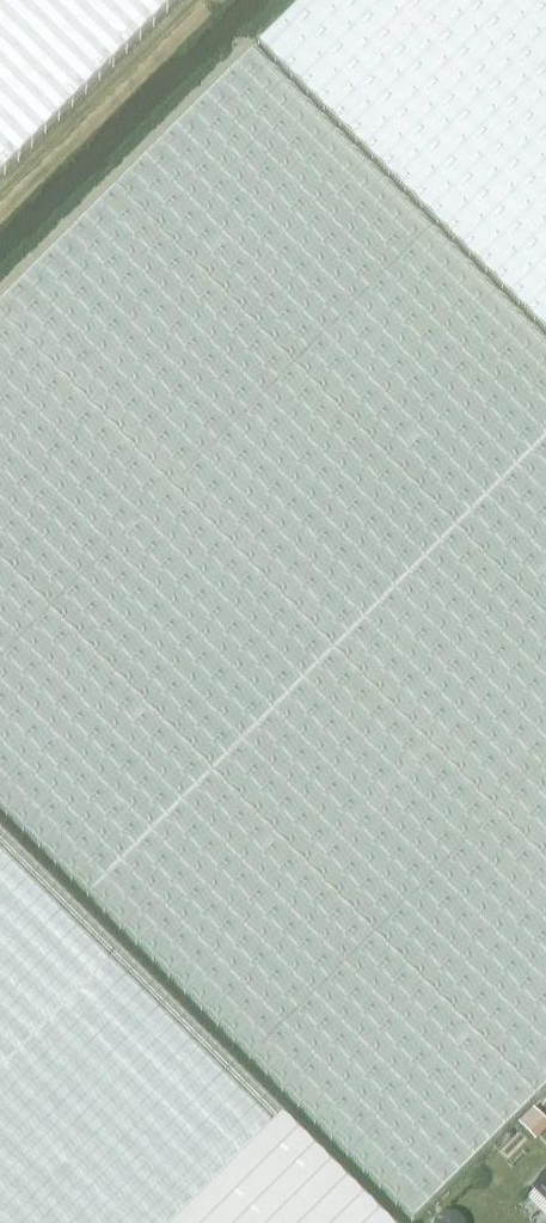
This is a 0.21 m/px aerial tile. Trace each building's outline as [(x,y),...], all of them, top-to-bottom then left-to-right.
[(178,0),(0,0),(0,178),(178,0)] [(258,50),(545,338),(545,0),(308,0),(258,50)] [(545,1092),(545,350),(251,54),(0,306),(0,811),(411,1222),(415,1222),(545,1092)] [(276,1115),(0,839),(0,1222),(384,1222),(276,1115)] [(520,1127),(535,1142),(545,1130),(545,1123),(534,1112),(520,1127)] [(533,1190),(545,1202),(545,1177),(533,1190)]
